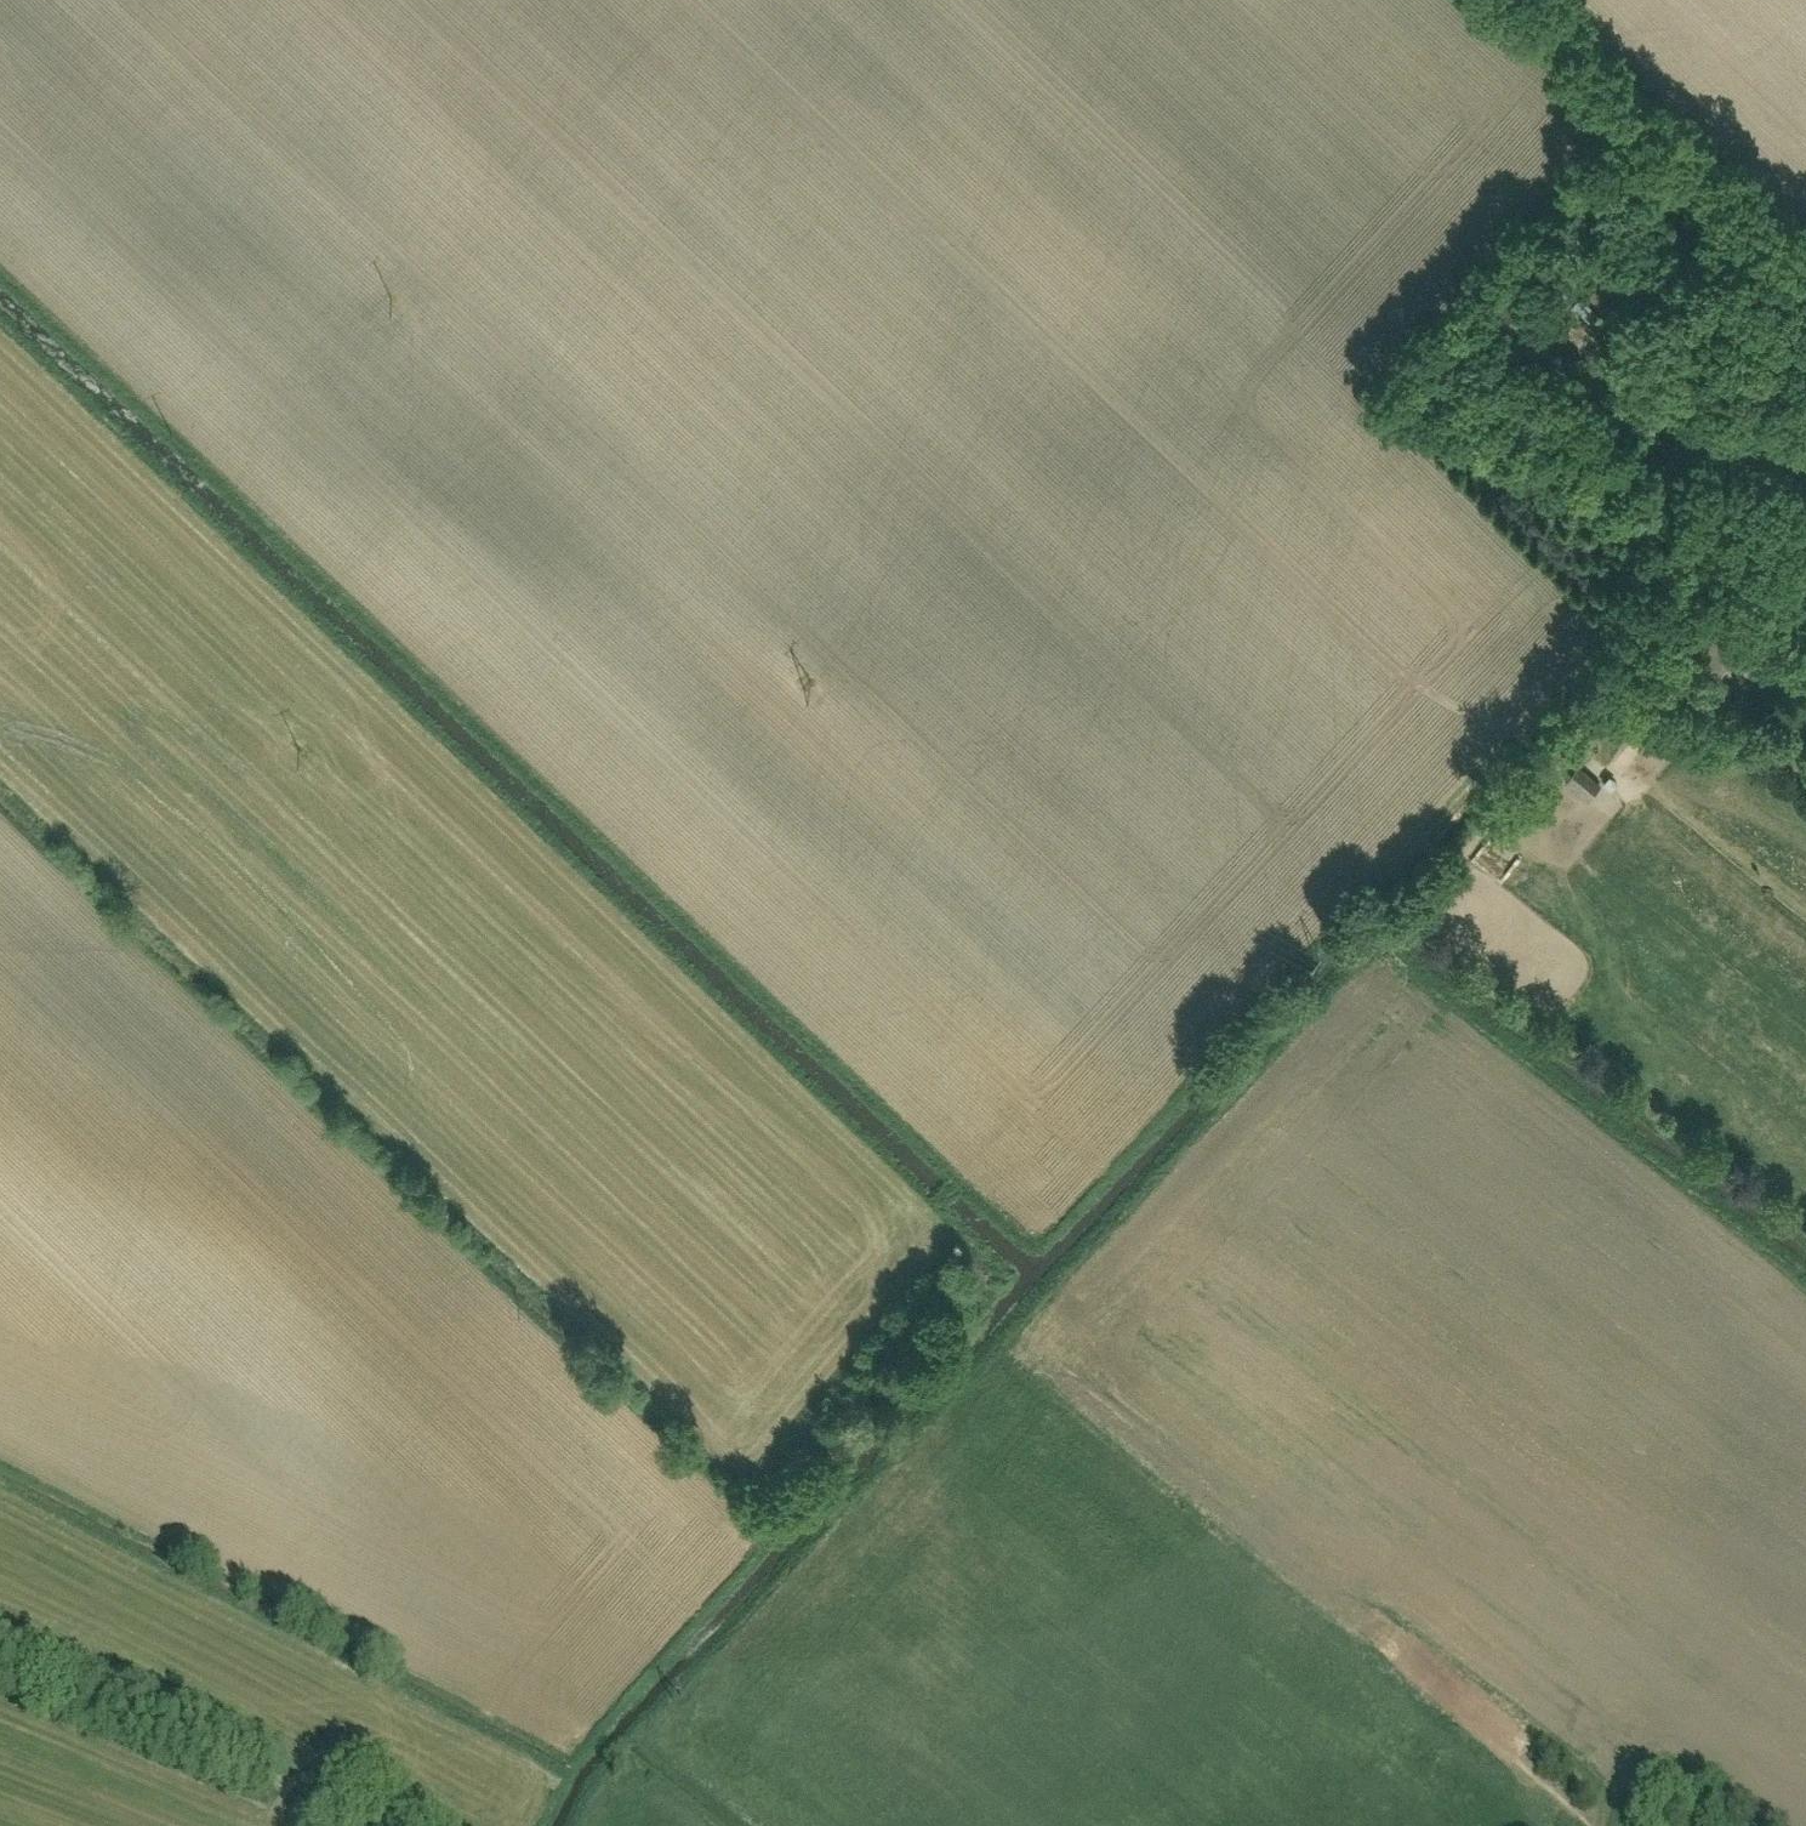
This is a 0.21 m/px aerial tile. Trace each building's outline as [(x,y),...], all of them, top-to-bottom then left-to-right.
[(1706,687),(1734,656),(1705,629),(1677,659),(1706,687)] [(1568,779),(1591,793),(1600,779),(1577,765),(1568,779)]
